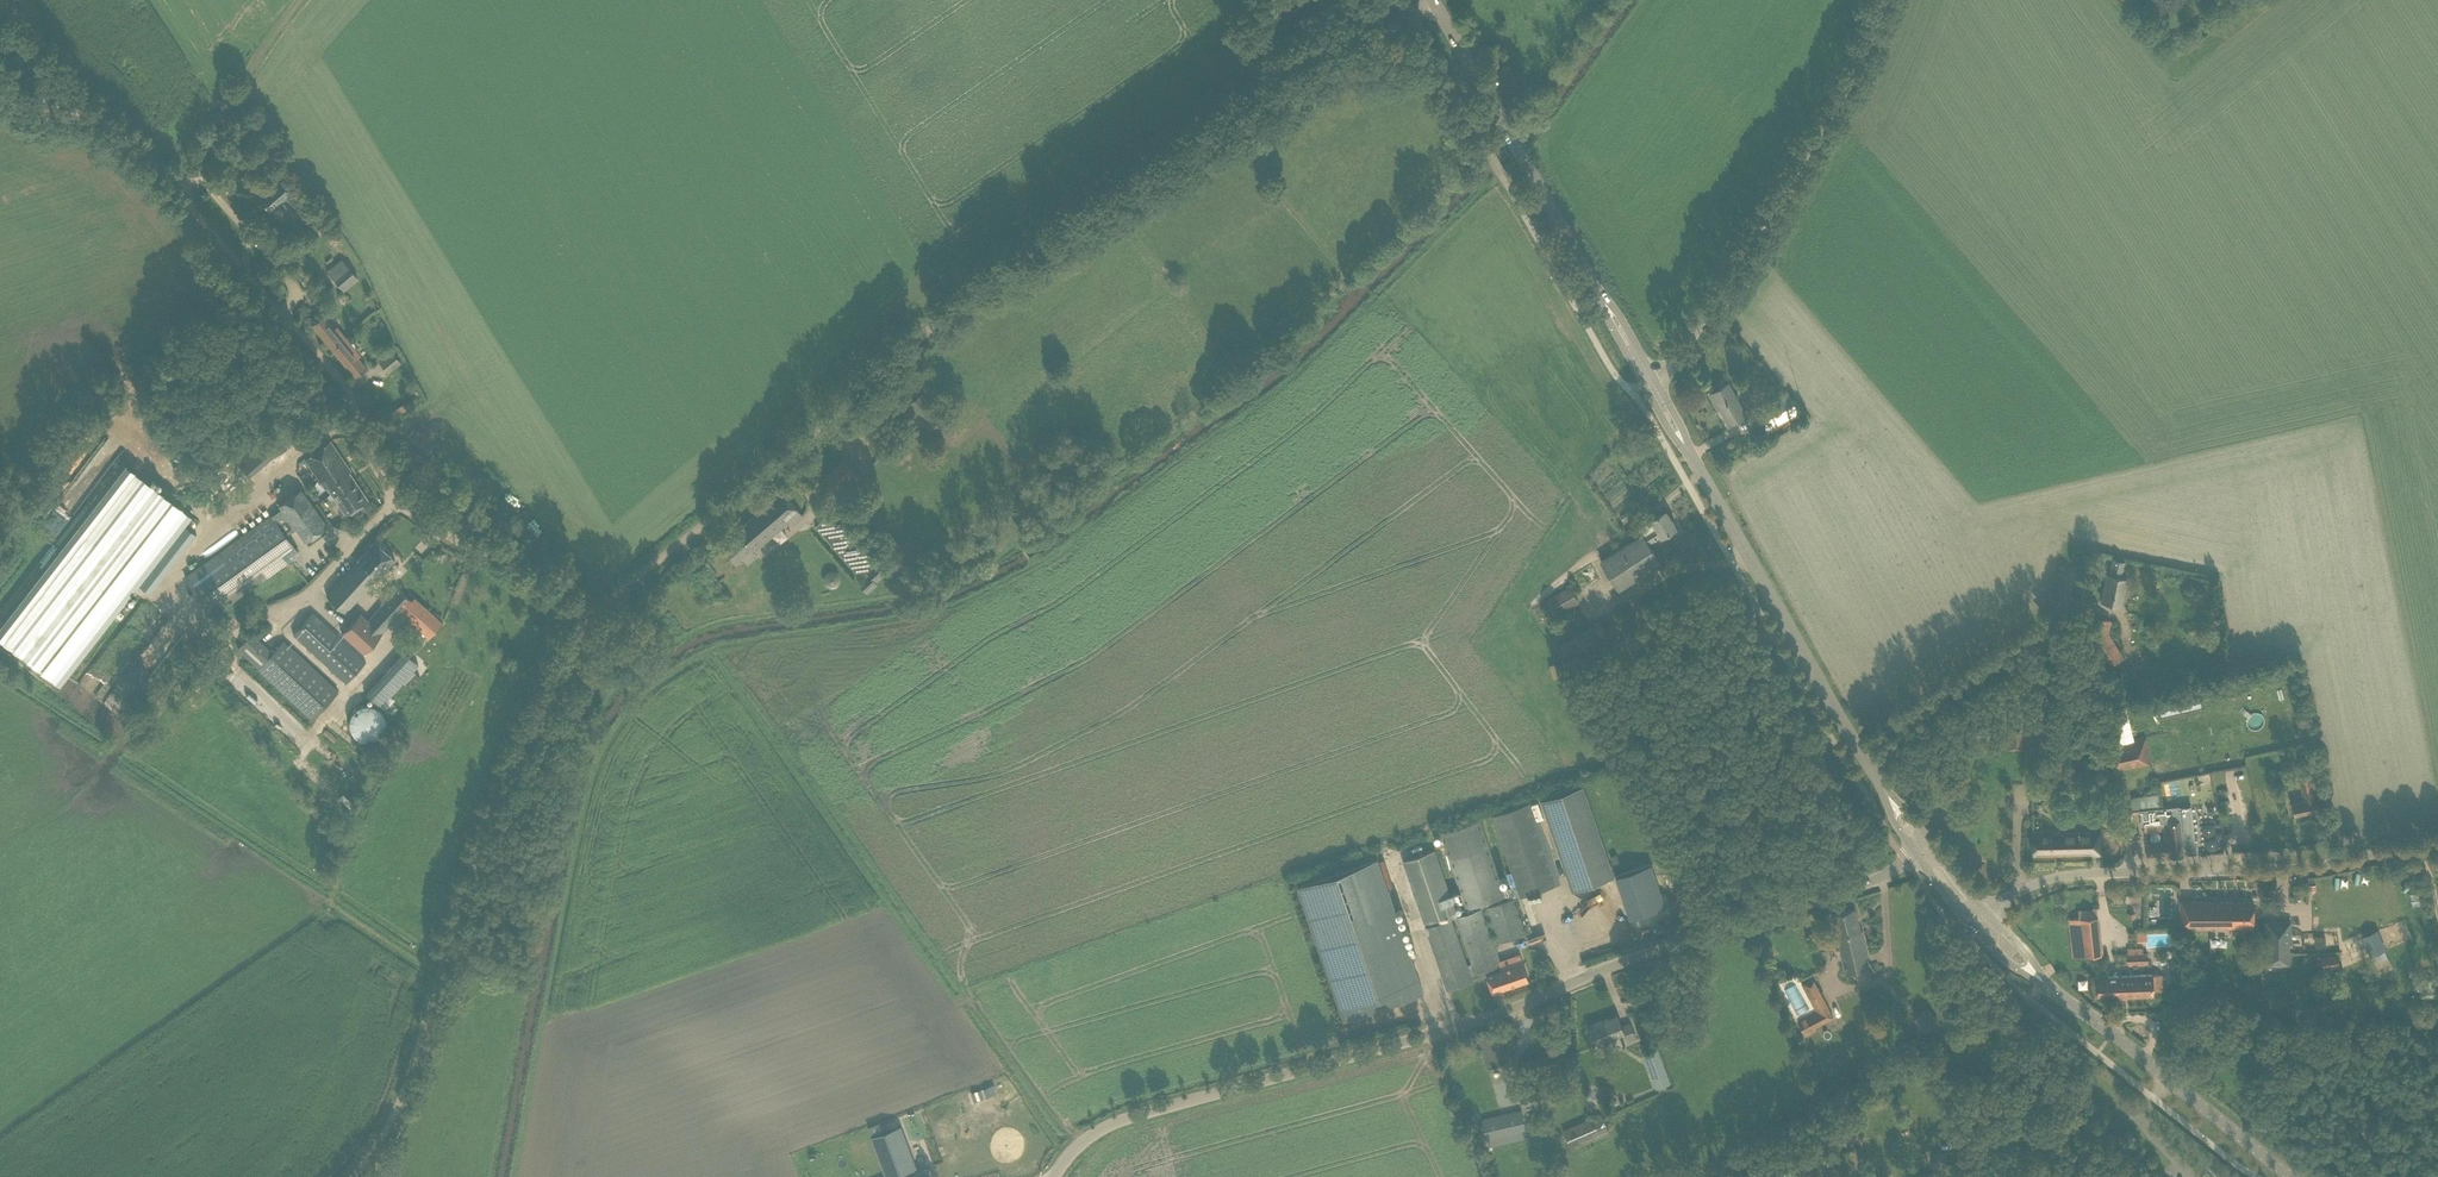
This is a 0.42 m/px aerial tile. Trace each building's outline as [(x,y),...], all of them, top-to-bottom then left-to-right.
[(298,202),(291,193),(292,193),(279,179),(258,197),(270,211),(284,199),(291,208),(298,202)] [(260,254),(270,266),(284,253),(273,242),(265,249),(260,254)] [(351,271),(338,283),(344,290),(357,278),(351,271)] [(366,368),(337,332),(339,330),(336,327),(334,329),(323,315),(312,324),(355,377),(366,368)] [(383,358),(379,361),(388,374),(401,363),(386,345),(378,352),(383,358)] [(1714,403),(1716,402),(1729,424),(1745,414),(1728,383),(1709,394),(1714,403)] [(1757,413),(1766,430),(1791,416),(1799,411),(1790,395),(1757,413)] [(367,499),(349,472),(350,471),(330,440),(304,458),(325,488),(327,487),(345,514),(367,499)] [(0,625),(0,638),(60,684),(139,583),(185,523),(191,515),(125,464),(0,625)] [(299,553),(285,535),(295,528),(305,541),(327,525),(300,488),(278,505),(281,508),(271,515),(184,578),(212,616),(299,553)] [(719,546),(734,564),(742,557),(748,563),(756,556),(751,549),(788,518),(792,524),(798,519),(802,515),(782,492),(719,546)] [(1651,520),(1638,529),(1642,535),(1601,561),(1619,590),(1660,563),(1648,544),(1661,536),(1662,537),(1676,528),(1665,510),(1651,520)] [(878,562),(842,520),(835,527),(826,516),(815,526),(862,581),(858,584),(866,593),(877,583),(875,582),(889,569),(881,560),(878,562)] [(185,523),(139,583),(150,591),(196,532),(193,530),(185,523)] [(359,560),(326,596),(344,612),(377,576),(378,577),(395,559),(375,541),(358,559),(359,560)] [(440,547),(435,553),(438,556),(442,556),(445,552),(440,547)] [(2102,602),(2120,606),(2127,578),(2108,574),(2102,602)] [(1545,601),(1555,617),(1580,602),(1570,586),(1545,601)] [(341,633),(363,653),(401,612),(429,638),(442,623),(419,602),(411,612),(405,607),(411,601),(397,588),(368,620),(360,612),(341,633)] [(293,634),(346,683),(366,662),(312,613),(293,634)] [(2088,632),(2108,666),(2122,656),(2107,633),(2110,620),(2091,616),(2088,632)] [(604,628),(609,632),(612,632),(615,629),(615,626),(610,622),(604,628)] [(237,648),(258,667),(258,668),(313,719),(338,692),(283,641),(272,653),(251,633),(237,648)] [(381,706),(385,710),(395,699),(391,695),(399,686),(384,672),(365,693),(380,707),(381,706)] [(384,735),(391,714),(362,705),(353,735),(375,742),(377,733),(384,735)] [(2105,746),(2112,772),(2151,762),(2146,737),(2105,746)] [(320,742),(316,749),(330,757),(334,750),(320,742)] [(2299,779),(2303,801),(2291,804),(2294,816),(2317,811),(2310,777),(2299,779)] [(1541,800),(1546,813),(1572,891),(1614,877),(1583,785),(1541,800)] [(1539,823),(1538,821),(1544,819),(1538,800),(1492,817),(1515,886),(1503,890),(1488,845),(1479,819),(1440,832),(1467,910),(1457,913),(1435,850),(1404,861),(1425,924),(1428,923),(1429,926),(1426,927),(1447,989),(1487,975),(1493,992),(1529,980),(1523,962),(1501,970),(1498,960),(1492,944),(1528,932),(1524,921),(1516,899),(1561,883),(1540,822),(1539,823)] [(2193,835),(2191,805),(2179,807),(2179,806),(2140,809),(2141,824),(2163,822),(2164,841),(2145,843),(2147,857),(2169,855),(2169,857),(2184,855),(2183,854),(2195,852),(2194,842),(2195,842),(2194,835),(2193,835)] [(1758,820),(1762,832),(1786,823),(1782,812),(1758,820)] [(2033,855),(2101,853),(2101,832),(2061,833),(2061,829),(2032,830),(2033,855)] [(1619,863),(1617,855),(1610,857),(1613,865),(1619,863)] [(1423,994),(1377,860),(1297,887),(1343,1021),(1423,994)] [(1651,864),(1615,876),(1630,919),(1665,907),(1651,864)] [(1770,877),(1773,885),(1785,881),(1782,873),(1770,877)] [(2227,928),(2253,928),(2253,901),(2179,901),(2179,925),(2227,925),(2227,928)] [(1832,914),(1846,973),(1871,967),(1862,930),(1860,931),(1855,908),(1832,914)] [(2072,919),(2077,957),(2102,954),(2098,916),(2072,919)] [(2266,965),(2290,965),(2290,922),(2266,922),(2266,965)] [(2135,941),(2148,941),(2148,945),(2170,946),(2170,934),(2145,934),(2145,931),(2135,930),(2135,941)] [(2363,937),(2368,948),(2371,955),(2384,949),(2376,931),(2363,937)] [(2127,954),(2128,965),(2148,964),(2148,953),(2127,954)] [(2321,957),(2323,968),(2338,966),(2336,955),(2321,957)] [(2152,989),(2160,989),(2159,974),(2097,976),(2098,997),(2153,995),(2152,989)] [(1833,1017),(1812,979),(1802,984),(1816,1012),(1798,1022),(1805,1035),(1816,1030),(1814,1027),(1833,1017)] [(2300,1008),(2300,1025),(2308,1026),(2309,1008),(2300,1008)] [(1594,1043),(1595,1046),(1618,1037),(1622,1045),(1636,1039),(1634,1035),(1630,1024),(1621,1027),(1617,1017),(1588,1028),(1593,1039),(1593,1041),(1592,1041),(1593,1044),(1594,1043)] [(1476,1035),(1480,1047),(1488,1069),(1512,1060),(1506,1044),(1518,1040),(1512,1023),(1476,1035)] [(1559,1050),(1520,1061),(1527,1084),(1565,1075),(1559,1050)] [(1481,1120),(1488,1147),(1528,1139),(1526,1131),(1521,1111),(1481,1120)] [(1563,1131),(1571,1149),(1609,1132),(1601,1114),(1563,1131)] [(929,1168),(915,1173),(913,1169),(916,1168),(901,1127),(871,1138),(886,1176),(892,1176),(899,1174),(899,1176),(932,1176),(929,1168)] [(1560,1176),(1571,1176),(1565,1157),(1555,1160),(1560,1176)]
